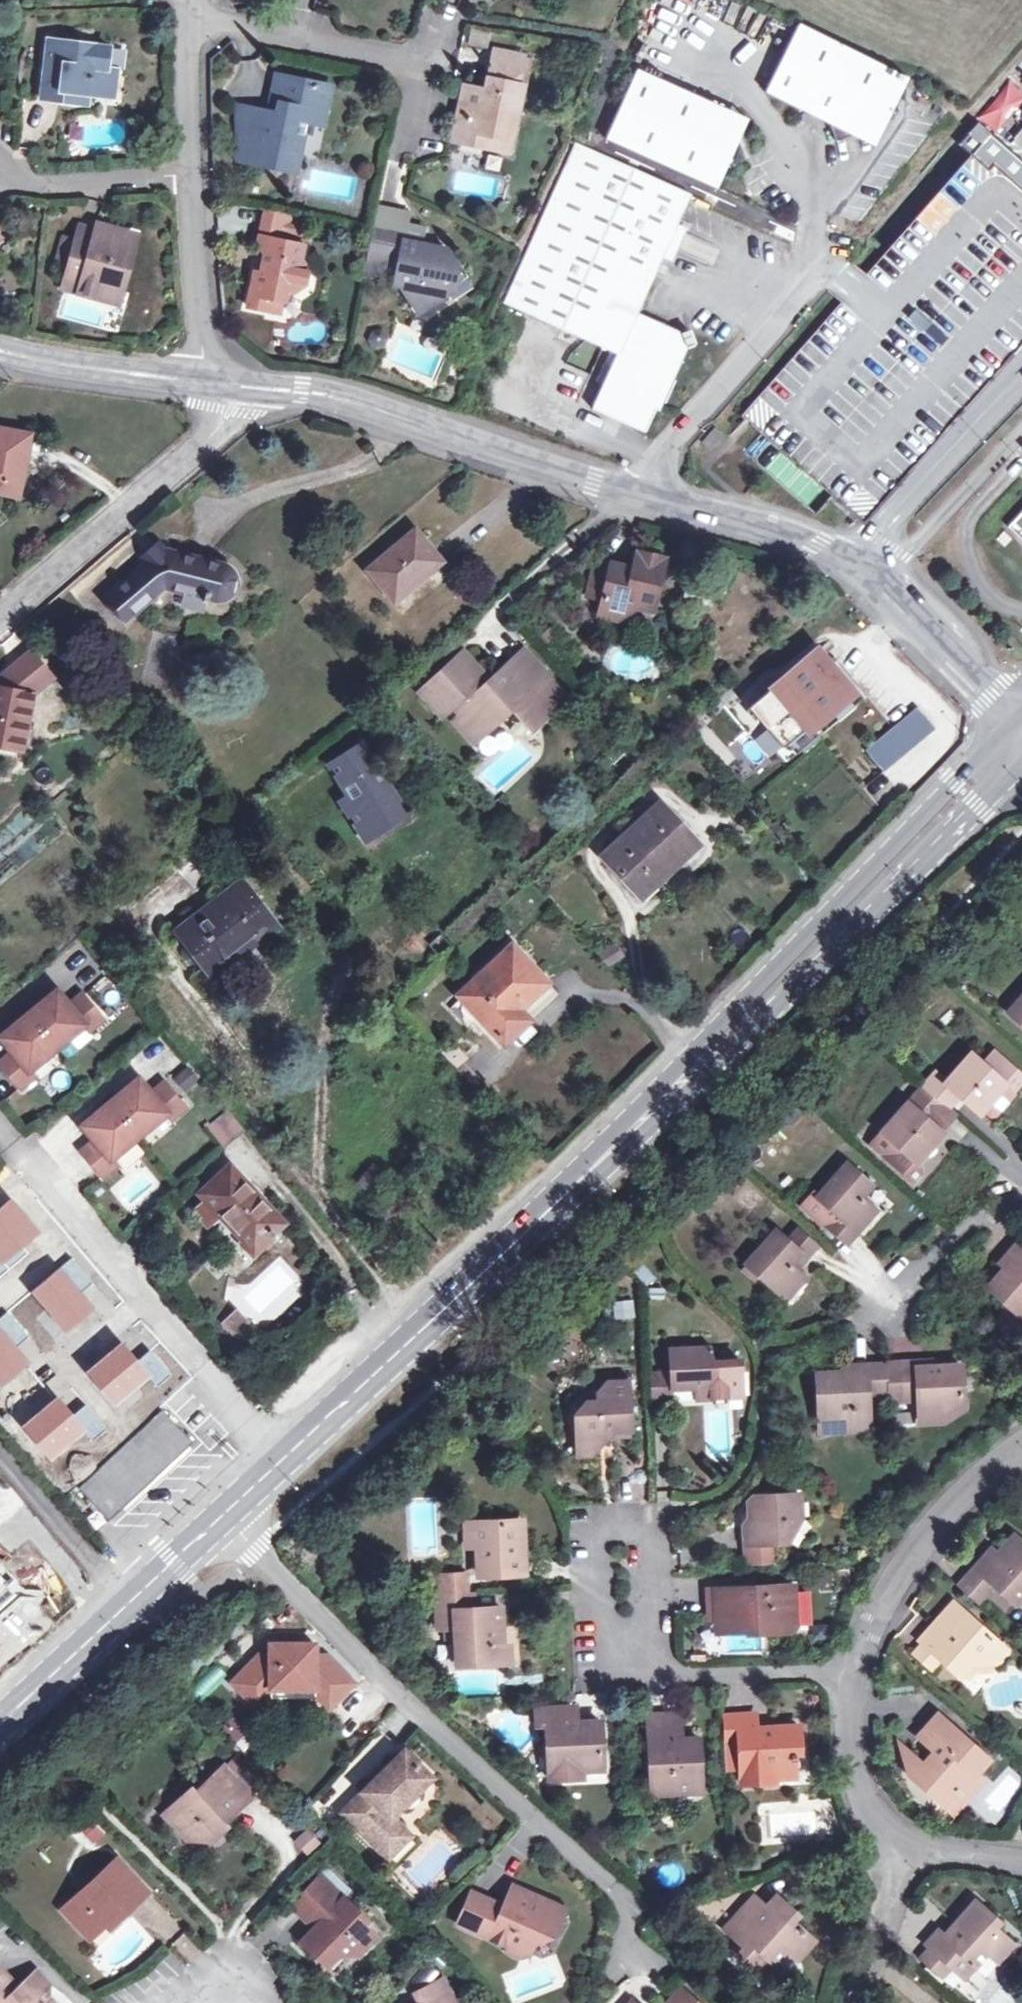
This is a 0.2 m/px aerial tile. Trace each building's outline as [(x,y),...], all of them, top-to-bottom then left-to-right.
[(907,77),(800,23),(764,93),(825,123),(831,142),(851,136),(883,126),(907,77)] [(486,48),(488,33),(471,30),(468,45),(486,48)] [(109,47),(46,39),(38,96),(56,98),(56,103),(75,106),(76,95),(86,97),(112,100),(116,72),(106,71),(109,47)] [(526,58),(498,51),(495,65),(523,72),(526,58)] [(477,108),(463,105),(455,140),(490,148),(493,135),(506,137),(510,115),(520,118),(526,88),(520,86),(523,72),(495,65),(488,92),(487,102),(477,108)] [(728,108),(639,69),(607,141),(718,189),(727,169),(747,160),(739,139),(728,108)] [(277,115),(267,114),(258,164),(292,170),(295,153),(301,153),(307,122),(323,125),(330,86),(275,75),(271,96),(280,98),(277,115)] [(488,92),(467,87),(463,105),(477,108),(487,102),(488,92)] [(86,97),(76,95),(75,106),(84,107),(86,97)] [(267,114),(237,108),(239,160),(258,164),(267,114)] [(749,118),(728,108),(739,139),(749,118)] [(506,137),(493,135),(490,148),(512,153),(520,118),(510,115),(506,137)] [(873,147),(883,126),(851,136),(873,147)] [(692,197),(578,146),(508,306),(620,355),(597,411),(649,434),(664,401),(668,403),(691,348),(686,334),(641,315),(663,263),(670,266),(676,252),(669,249),(692,197)] [(299,171),(301,153),(295,153),(292,170),(299,171)] [(264,251),(269,257),(265,279),(259,278),(252,314),(271,317),(273,306),(290,309),(292,297),(298,297),(309,290),(312,274),(304,262),(307,248),(291,244),(297,217),(267,212),(261,248),(264,251)] [(61,255),(70,258),(62,293),(100,302),(104,289),(121,294),(134,237),(107,229),(105,235),(78,229),(74,242),(64,240),(61,255)] [(400,283),(399,289),(416,293),(414,303),(423,317),(448,300),(456,262),(449,253),(423,247),(409,245),(410,237),(375,231),(369,265),(378,267),(377,278),(400,283)] [(425,240),(410,237),(409,245),(423,247),(425,240)] [(269,257),(264,251),(259,278),(265,279),(269,257)] [(366,276),(377,278),(378,267),(369,265),(366,276)] [(121,294),(104,289),(100,302),(118,307),(121,294)] [(290,309),(273,306),(271,317),(288,321),(290,309)] [(693,331),(686,334),(691,348),(698,346),(693,331)] [(716,427),(702,442),(712,451),(726,437),(716,427)] [(0,431),(0,494),(18,498),(22,474),(19,474),(27,436),(0,431)] [(768,437),(754,452),(807,505),(822,490),(768,437)] [(1009,530),(1021,543),(1021,517),(1009,530)] [(440,562),(412,531),(365,571),(390,600),(418,575),(421,579),(440,562)] [(146,555),(150,561),(108,596),(126,617),(163,586),(184,592),(205,597),(209,598),(215,599),(220,597),(225,594),(229,590),(231,585),(231,580),(230,575),(228,572),(224,568),(164,551),(158,545),(146,555)] [(610,564),(609,567),(601,601),(597,615),(616,620),(636,606),(649,609),(662,559),(635,553),(630,569),(610,564)] [(609,567),(594,564),(586,597),(601,601),(609,567)] [(421,579),(418,575),(390,600),(393,603),(421,579)] [(205,597),(184,592),(180,606),(202,611),(205,597)] [(562,636),(554,627),(542,637),(551,646),(558,639),(562,636)] [(558,639),(551,646),(559,655),(567,648),(558,639)] [(813,652),(747,708),(781,749),(848,692),(813,652)] [(0,676),(0,688),(30,694),(48,679),(27,653),(0,676)] [(459,656),(418,694),(441,717),(451,708),(459,717),(452,723),(472,744),(507,711),(526,731),(541,717),(543,719),(562,701),(542,678),(520,655),(485,688),(479,682),(481,679),(459,656)] [(0,688),(0,747),(16,750),(19,751),(30,694),(0,688)] [(933,731),(916,709),(864,749),(881,771),(933,731)] [(726,711),(709,725),(726,746),(743,732),(726,711)] [(360,743),(328,764),(346,793),(337,799),(355,826),(372,817),(380,830),(405,814),(360,743)] [(14,758),(16,750),(0,747),(0,755),(14,758)] [(694,843),(657,805),(601,857),(638,897),(694,843)] [(372,817),(355,826),(363,839),(380,830),(372,817)] [(272,926),(240,883),(176,931),(208,975),(272,926)] [(460,991),(464,995),(458,1000),(501,1045),(526,1022),(516,1011),(545,984),(510,947),(460,991)] [(555,995),(545,984),(516,1011),(526,1022),(555,995)] [(0,1060),(0,1070),(16,1089),(29,1078),(25,1072),(80,1025),(85,1030),(98,1019),(77,995),(64,1005),(52,990),(0,1035),(0,1045),(8,1053),(0,1060)] [(1008,1011),(1021,1024),(1021,996),(1008,1011)] [(1013,1092),(1021,1081),(1021,1072),(995,1049),(982,1064),(972,1054),(946,1082),(958,1093),(980,1113),(994,1096),(1005,1084),(1013,1092)] [(948,1105),(958,1093),(946,1082),(934,1072),(924,1083),(946,1103),(948,1105)] [(92,1142),(80,1153),(100,1176),(113,1165),(109,1160),(164,1112),(169,1118),(182,1107),(161,1082),(148,1093),(135,1078),(79,1127),(92,1142)] [(946,1103),(924,1083),(906,1102),(927,1122),(946,1103)] [(1005,1084),(994,1096),(1003,1104),(1013,1092),(1005,1084)] [(940,1133),(927,1122),(906,1102),(869,1144),(910,1181),(917,1172),(914,1162),(940,1133)] [(226,1110),(204,1126),(221,1148),(242,1130),(226,1110)] [(817,1198),(835,1215),(826,1226),(847,1245),(856,1234),(875,1212),(860,1199),(871,1187),(847,1164),(817,1198)] [(200,1193),(206,1199),(221,1215),(253,1248),(279,1222),(228,1167),(200,1193)] [(0,1207),(0,1277),(29,1253),(25,1248),(42,1234),(12,1197),(0,1207)] [(206,1199),(194,1210),(209,1226),(221,1215),(206,1199)] [(790,1263),(797,1270),(817,1246),(797,1228),(786,1239),(800,1252),(790,1263)] [(776,1230),(747,1263),(759,1274),(786,1299),(805,1278),(797,1270),(790,1263),(800,1252),(786,1239),(776,1230)] [(1013,1245),(1021,1253),(1021,1235),(1013,1245)] [(1013,1245),(999,1261),(1006,1268),(989,1287),(1011,1306),(997,1323),(1017,1341),(1021,1336),(1021,1316),(1021,1315),(1021,1314),(1021,1253),(1013,1245)] [(72,1258),(32,1292),(66,1332),(96,1306),(84,1292),(94,1283),(72,1258)] [(759,1274),(747,1263),(742,1268),(755,1279),(759,1274)] [(615,1320),(634,1319),(633,1299),(613,1301),(615,1320)] [(0,1316),(0,1386),(3,1389),(32,1364),(16,1345),(30,1333),(9,1309),(0,1316)] [(122,1343),(87,1372),(116,1407),(151,1379),(159,1388),(174,1375),(153,1349),(138,1362),(122,1343)] [(671,1349),(672,1370),(673,1387),(674,1387),(698,1386),(710,1385),(711,1396),(742,1394),(740,1358),(710,1360),(709,1347),(671,1349)] [(886,1362),(866,1363),(867,1390),(888,1389),(886,1362)] [(902,1398),(900,1362),(886,1362),(888,1389),(888,1398),(902,1398)] [(943,1404),(947,1414),(962,1404),(959,1366),(917,1367),(917,1362),(900,1362),(902,1398),(918,1397),(918,1406),(943,1404)] [(867,1390),(866,1363),(844,1364),(844,1372),(818,1373),(819,1415),(835,1414),(836,1430),(869,1428),(867,1390)] [(673,1387),(672,1370),(651,1371),(652,1397),(674,1396),(674,1387),(673,1387)] [(606,1381),(628,1381),(628,1371),(606,1372),(606,1381)] [(630,1429),(628,1381),(606,1381),(596,1392),(596,1399),(586,1399),(574,1414),(574,1439),(602,1437),(602,1428),(610,1428),(610,1430),(630,1429)] [(710,1385),(698,1386),(698,1397),(711,1396),(710,1385)] [(59,1396),(24,1426),(51,1458),(87,1429),(95,1439),(109,1427),(87,1400),(72,1412),(59,1396)] [(943,1404),(918,1406),(919,1423),(946,1421),(947,1414),(943,1404)] [(165,1409),(122,1448),(148,1476),(191,1438),(165,1409)] [(820,1430),(836,1430),(835,1414),(819,1415),(820,1430)] [(602,1437),(574,1439),(575,1454),(596,1453),(602,1445),(602,1437)] [(121,1448),(78,1486),(104,1514),(147,1477),(121,1448)] [(776,1498),(803,1497),(803,1479),(775,1480),(776,1498)] [(804,1522),(803,1497),(776,1498),(757,1498),(750,1506),(750,1527),(745,1527),(746,1545),(786,1544),(797,1533),(797,1521),(804,1522)] [(518,1521),(476,1522),(477,1545),(478,1575),(524,1573),(523,1555),(519,1555),(518,1521)] [(477,1545),(476,1522),(463,1522),(464,1545),(477,1545)] [(995,1584),(1015,1601),(1021,1593),(1021,1542),(1014,1535),(998,1551),(992,1546),(975,1565),(995,1584)] [(0,1559),(0,1618),(29,1592),(0,1559)] [(995,1584),(975,1565),(957,1585),(978,1603),(995,1584)] [(436,1594),(465,1593),(464,1574),(433,1575),(433,1594),(436,1594)] [(753,1636),(789,1634),(795,1628),(794,1589),(715,1593),(716,1620),(726,1619),(726,1634),(753,1633),(753,1636)] [(467,1610),(466,1593),(465,1593),(436,1594),(437,1629),(445,1628),(456,1628),(456,1637),(457,1665),(495,1664),(494,1647),(502,1646),(501,1608),(474,1609),(467,1610)] [(924,1642),(940,1657),(959,1675),(970,1662),(994,1661),(1006,1648),(966,1612),(951,1629),(939,1618),(920,1638),(924,1642)] [(456,1628),(445,1628),(446,1638),(456,1637),(456,1628)] [(940,1657),(924,1642),(914,1653),(931,1668),(940,1657)] [(265,1655),(236,1682),(256,1704),(272,1689),(318,1690),(318,1696),(332,1711),(357,1686),(331,1657),(319,1657),(319,1645),(275,1645),(275,1655),(265,1655)] [(503,1664),(502,1646),(494,1647),(495,1664),(503,1664)] [(272,1689),(256,1704),(261,1708),(275,1695),(318,1696),(318,1690),(272,1689)] [(583,1771),(603,1769),(601,1722),(568,1723),(568,1707),(536,1707),(537,1723),(545,1723),(550,1778),(583,1776),(583,1771)] [(241,1712),(221,1731),(241,1753),(262,1733),(241,1712)] [(754,1756),(757,1783),(773,1783),(773,1778),(794,1777),(793,1747),(798,1746),(798,1726),(770,1727),(770,1732),(756,1732),(754,1714),(737,1715),(739,1757),(754,1756)] [(739,1757),(737,1715),(723,1715),(725,1758),(739,1757)] [(954,1791),(964,1801),(982,1781),(975,1774),(988,1760),(938,1716),(916,1740),(936,1757),(926,1768),(908,1752),(905,1756),(909,1776),(942,1804),(954,1791)] [(700,1742),(682,1742),(681,1717),(648,1718),(652,1797),(695,1795),(694,1765),(700,1765),(700,1742)] [(434,1775),(408,1748),(345,1807),(380,1845),(402,1823),(394,1814),(404,1804),(405,1805),(413,1805),(422,1796),(422,1789),(422,1788),(434,1775)] [(754,1756),(739,1757),(741,1785),(757,1783),(754,1756)] [(172,1819),(189,1837),(211,1838),(229,1822),(226,1818),(253,1793),(226,1764),(199,1789),(195,1785),(183,1797),(189,1804),(172,1819)] [(952,1814),(964,1801),(954,1791),(942,1804),(952,1814)] [(189,1804),(183,1797),(166,1812),(172,1819),(189,1804)] [(412,1833),(402,1823),(380,1845),(390,1855),(412,1833)] [(305,1857),(320,1845),(307,1828),(291,1841),(305,1857)] [(107,1922),(120,1910),(124,1913),(150,1890),(119,1856),(63,1906),(91,1937),(107,1922)] [(339,1954),(353,1956),(356,1957),(376,1936),(366,1926),(371,1922),(321,1873),(297,1897),(322,1922),(313,1930),(302,1941),(327,1965),(339,1954)] [(534,1939),(553,1933),(546,1914),(554,1899),(514,1880),(505,1900),(487,1892),(471,1924),(508,1941),(507,1945),(521,1952),(527,1948),(534,1939)] [(471,1924),(487,1892),(473,1885),(458,1917),(471,1924)] [(766,1906),(754,1896),(726,1926),(748,1944),(739,1954),(762,1975),(785,1949),(796,1959),(813,1939),(791,1920),(789,1922),(781,1915),(789,1907),(777,1896),(766,1906)] [(289,1906),(313,1930),(322,1922),(297,1897),(289,1906)] [(565,1904),(554,1899),(546,1914),(553,1933),(565,1904)] [(927,1950),(948,1968),(958,1976),(966,1967),(970,1971),(984,1955),(995,1964),(1010,1948),(986,1926),(991,1921),(973,1904),(952,1929),(955,1931),(944,1943),(936,1935),(925,1948),(927,1950)] [(110,1926),(124,1913),(120,1910),(107,1922),(110,1926)] [(948,1968),(927,1950),(918,1960),(939,1978),(948,1968)] [(335,1973),(353,1956),(339,1954),(327,1965),(335,1973)] [(50,1995),(47,1998),(41,1991),(51,1982),(38,1968),(21,1984),(2,1963),(0,1964),(0,2002),(57,2002),(50,1995)] [(443,1978),(416,1992),(422,2002),(456,2002),(443,1978)] [(666,2002),(672,2002),(677,1998),(682,2002),(695,2002),(680,1989),(666,2002)]
